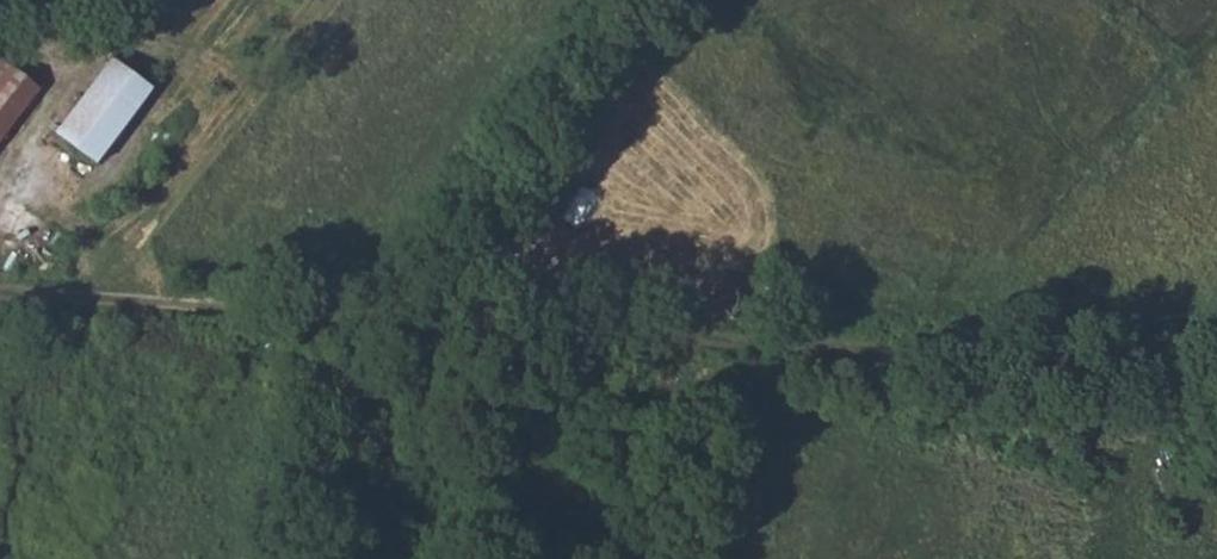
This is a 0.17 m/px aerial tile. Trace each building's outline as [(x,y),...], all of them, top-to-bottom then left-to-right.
[(108,58),(53,132),(95,163),(150,89),(108,58)] [(38,88),(0,59),(0,139),(38,88)]
